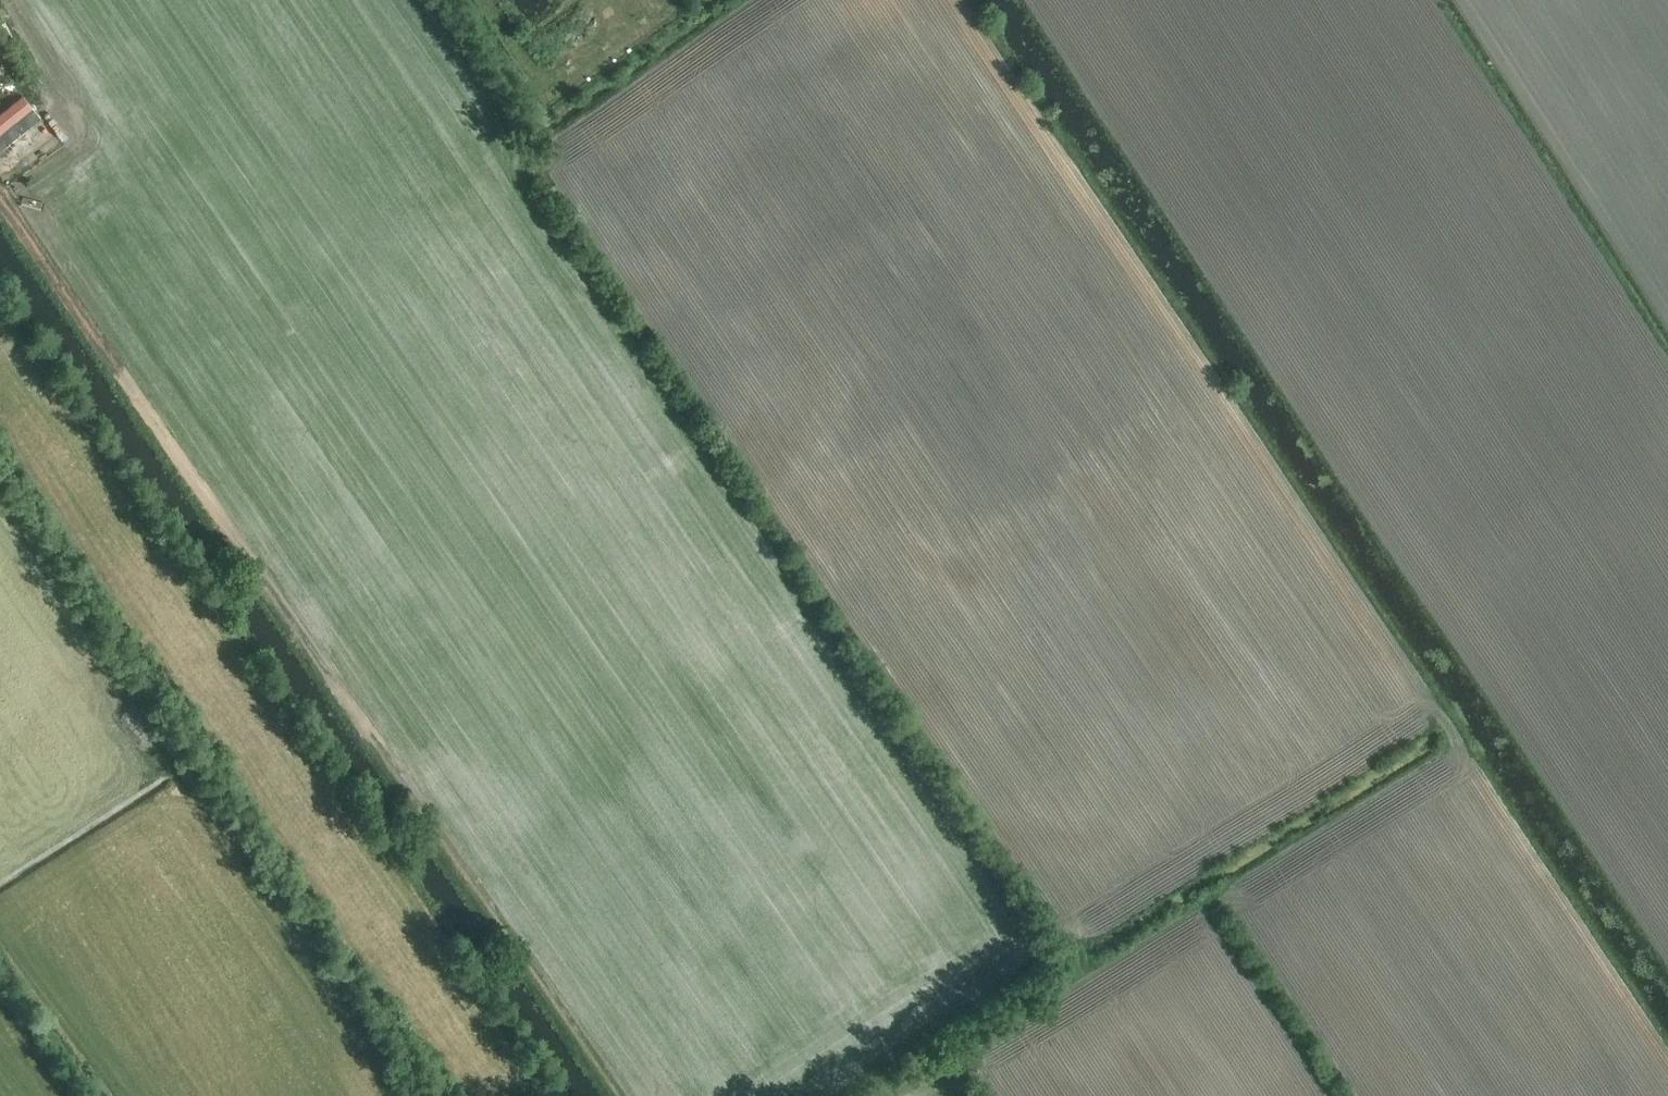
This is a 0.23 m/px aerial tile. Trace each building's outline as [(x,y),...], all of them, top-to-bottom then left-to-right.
[(40,119),(23,96),(0,114),(0,150),(40,119)]
